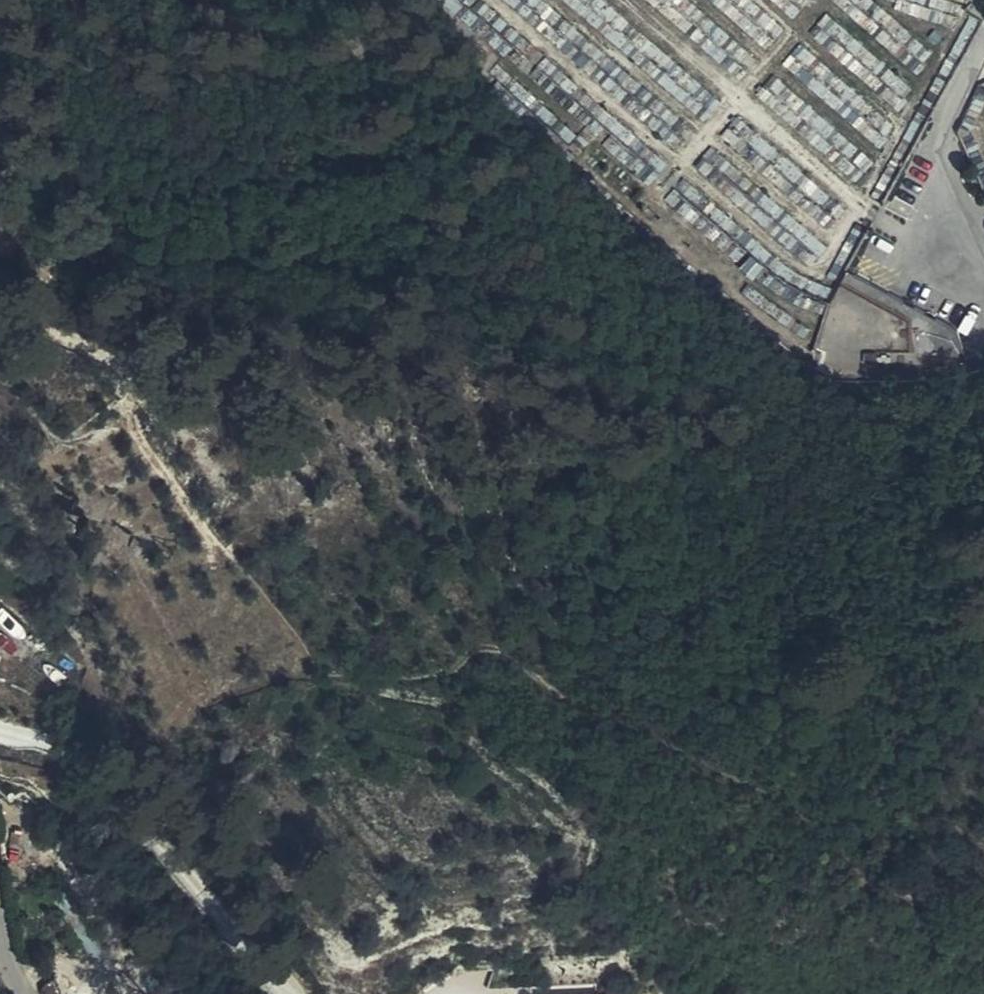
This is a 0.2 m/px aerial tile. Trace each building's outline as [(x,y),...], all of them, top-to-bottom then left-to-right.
[(803,387),(970,377),(957,333),(846,270),(826,309),(803,387)]
